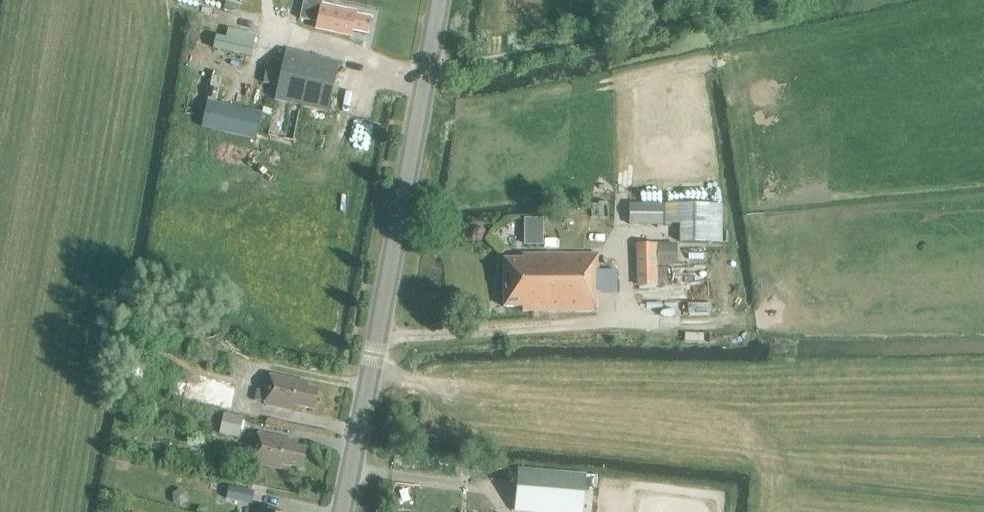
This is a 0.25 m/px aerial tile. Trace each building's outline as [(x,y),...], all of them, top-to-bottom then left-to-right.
[(322,0),(304,0),(301,19),(318,23),(316,29),(351,37),(352,31),(367,34),(371,18),(355,15),(356,12),(321,5),(322,0)] [(227,30),(225,39),(252,45),(254,36),(227,30)] [(231,40),(225,39),(215,37),(212,49),(228,53),(244,57),(250,58),(253,46),(252,45),(247,44),(231,40)] [(293,142),(300,107),(326,112),(337,63),(285,51),(281,67),(277,86),(267,137),(293,142)] [(277,86),(281,67),(266,64),(262,83),(277,86)] [(206,102),(200,129),(255,141),(261,115),(206,102)] [(722,244),(723,205),(664,204),(664,225),(679,225),(679,243),(722,244)] [(629,225),(661,225),(661,208),(629,208),(629,225)] [(658,243),(659,284),(671,284),(669,243),(658,243)] [(639,287),(655,287),(655,245),(638,245),(639,287)] [(598,271),(598,254),(521,255),(521,259),(503,259),(503,308),(521,307),(522,312),(595,311),(595,295),(598,295),(598,293),(616,293),(616,271),(598,271)] [(183,401),(230,412),(236,384),(189,373),(183,401)] [(313,410),(317,390),(307,388),(308,383),(270,375),(266,392),(256,390),(254,401),(264,403),(264,405),(292,411),(293,406),(313,410)] [(243,418),(207,409),(204,421),(220,425),(218,434),(238,439),(243,418)] [(301,469),(305,449),(294,447),(295,442),(257,434),(251,464),(280,470),(281,465),(301,469)] [(597,478),(586,477),(586,474),(517,469),(514,511),(583,511),(585,484),(597,485),(597,478)] [(227,483),(213,480),(210,491),(225,494),(227,483)] [(252,504),(254,491),(229,486),(226,499),(252,504)]
